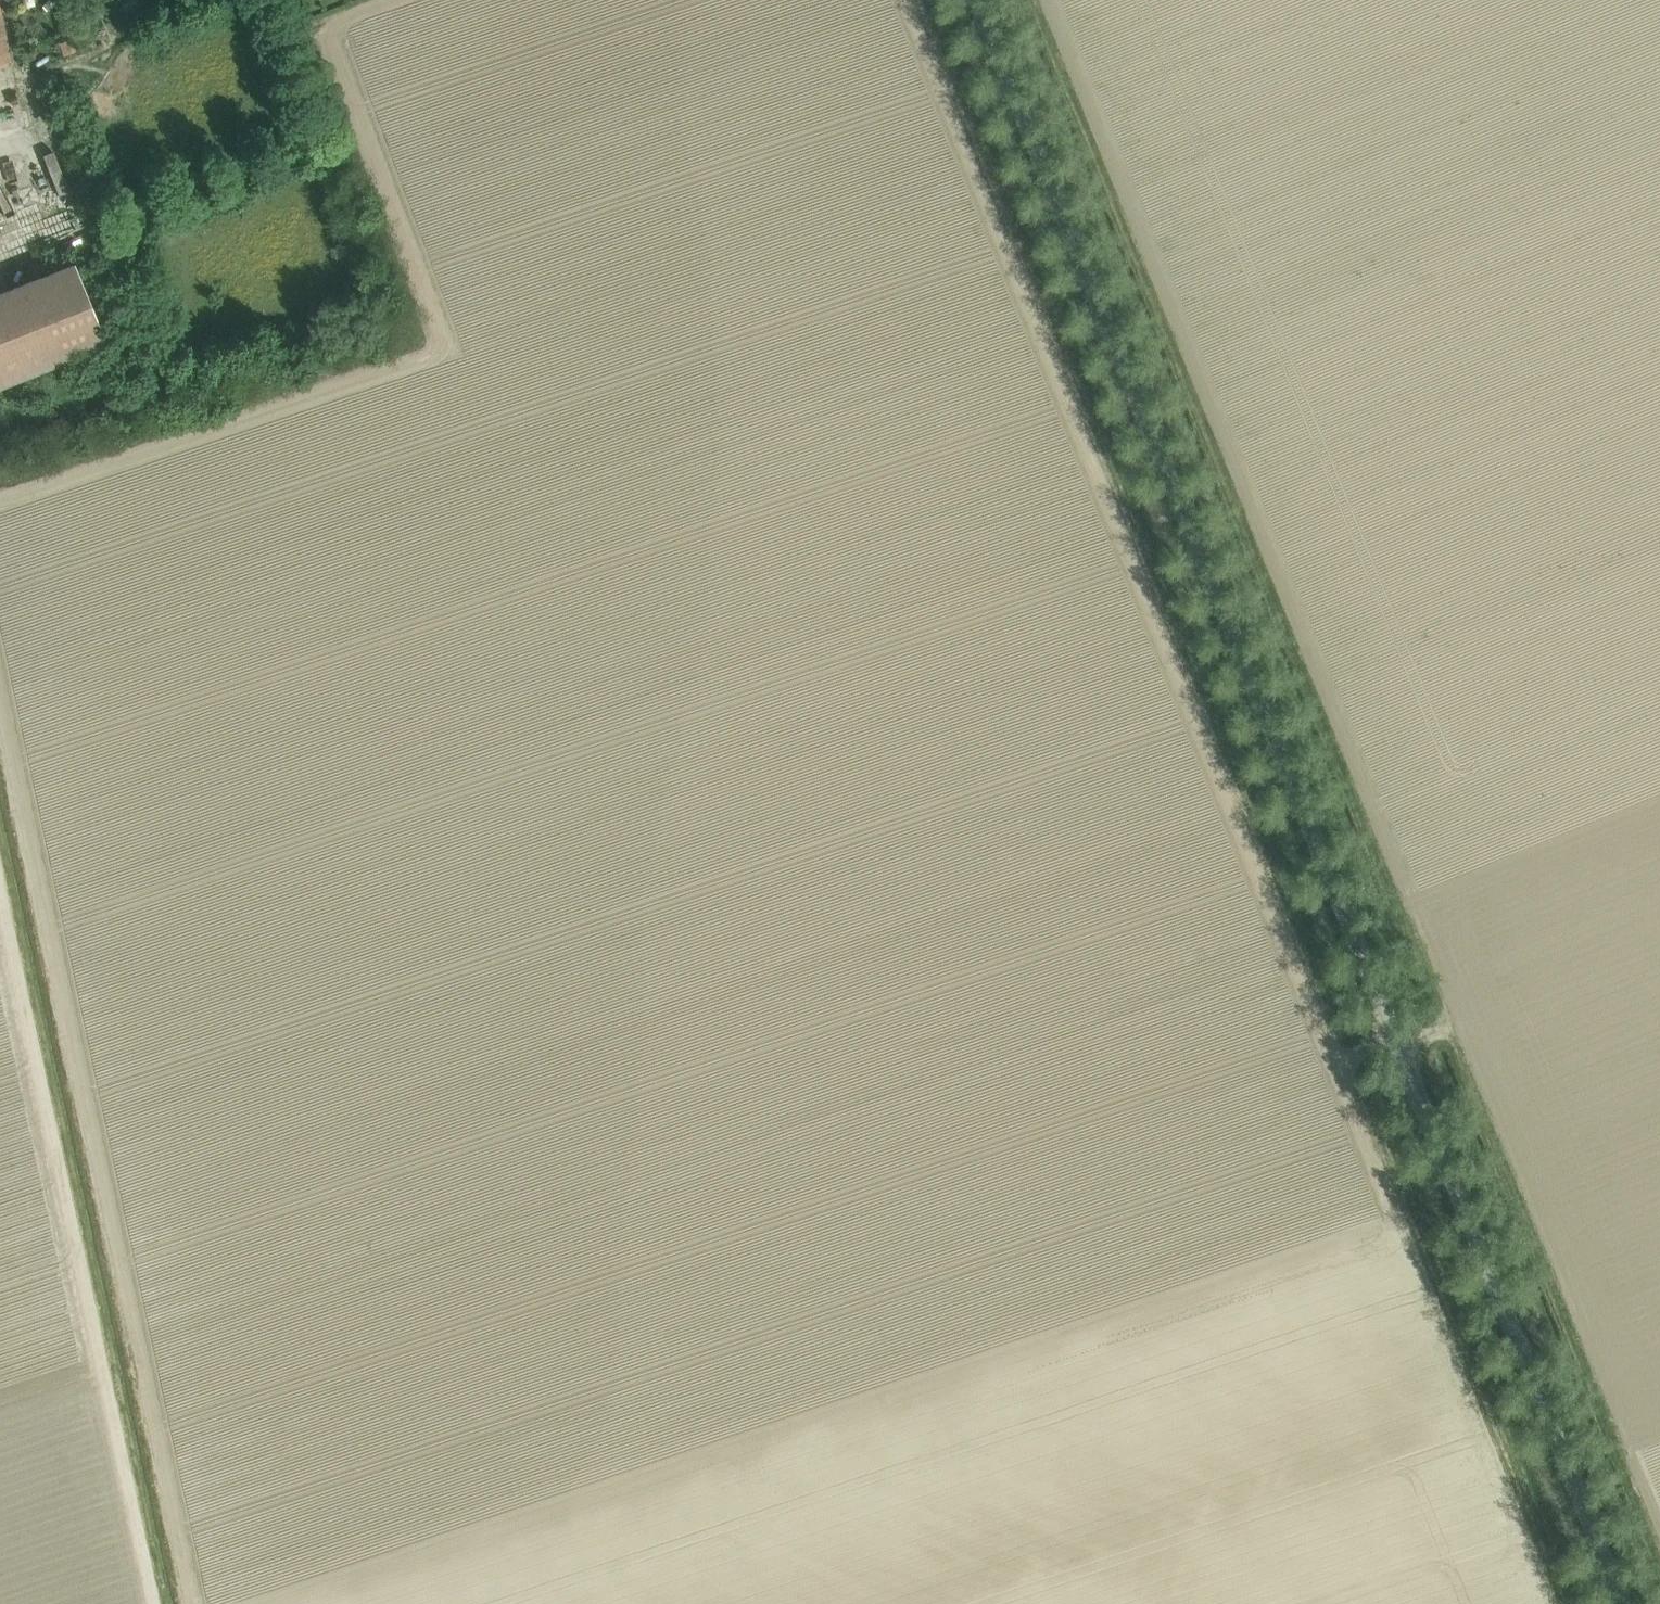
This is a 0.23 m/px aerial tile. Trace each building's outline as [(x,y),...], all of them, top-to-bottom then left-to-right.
[(9,62),(0,18),(0,64),(9,62)] [(13,220),(0,211),(0,229),(5,232),(13,220)] [(106,346),(72,262),(0,291),(0,388),(106,346)]
